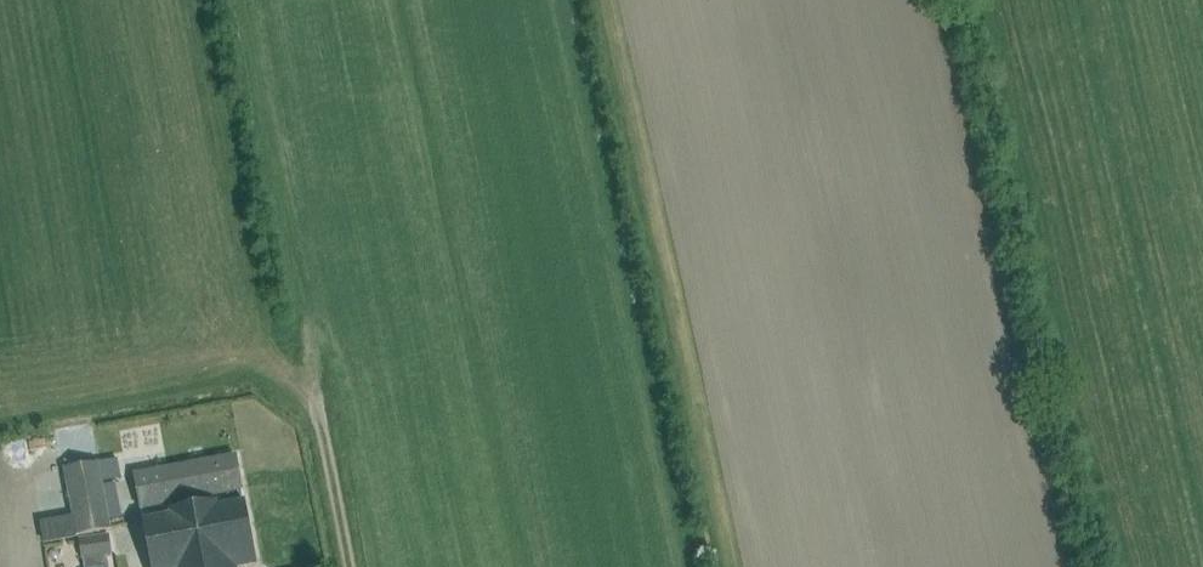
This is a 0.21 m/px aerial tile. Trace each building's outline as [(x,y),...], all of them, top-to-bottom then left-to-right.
[(135,475),(147,538),(145,539),(145,541),(148,541),(150,556),(148,556),(149,559),(151,558),(152,566),(243,566),(256,565),(251,539),(253,539),(253,536),(251,536),(248,522),(250,521),(250,519),(248,519),(245,503),(244,503),(242,491),(236,456),(135,475)] [(120,479),(117,460),(99,463),(102,482),(120,479)] [(77,536),(111,530),(102,482),(99,463),(65,469),(77,536)] [(80,539),(82,559),(84,558),(106,555),(111,554),(108,535),(80,539)] [(106,555),(84,558),(86,566),(108,566),(106,555)]
